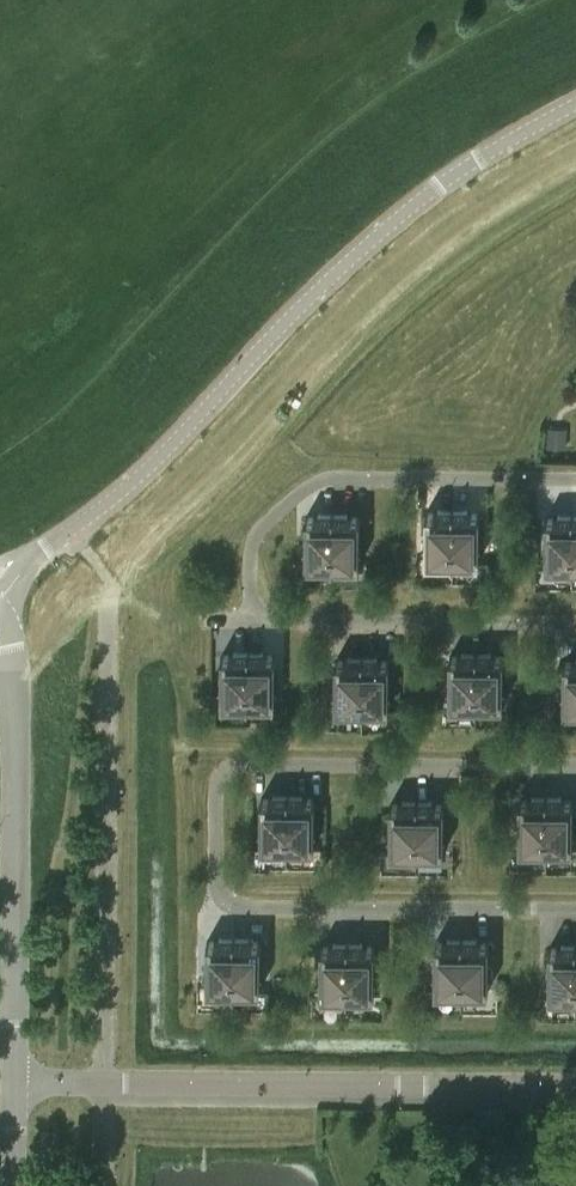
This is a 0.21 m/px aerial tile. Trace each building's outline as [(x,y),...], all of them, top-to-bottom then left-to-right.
[(548,432),(547,447),(564,448),(565,433),(548,432)] [(426,513),(425,560),(452,561),(452,547),(453,510),(438,510),(438,513),(426,513)] [(452,547),(452,561),(479,561),(480,513),(467,513),(467,510),(453,510),(452,547)] [(306,517),(305,564),(332,565),(332,539),(333,514),(318,514),(318,517),(306,517)] [(332,539),(332,565),(359,565),(360,517),(347,517),(347,514),(333,514),(332,539)] [(545,518),(545,566),(572,566),(572,544),(572,516),(558,516),(558,518),(545,518)] [(221,655),(221,703),(248,703),(248,687),(248,652),(234,652),(234,655),(221,655)] [(248,687),(248,703),(275,703),(275,655),(263,655),(263,652),(248,652),(248,687)] [(449,656),(449,704),(476,704),(476,691),(476,654),(462,654),(462,656),(449,656)] [(476,691),(476,704),(503,704),(503,657),(491,657),(491,654),(476,654),(476,691)] [(335,660),(335,708),(362,708),(362,658),(347,658),(347,660),(335,660)] [(362,658),(362,708),(389,708),(389,661),(377,661),(377,658),(362,658)] [(563,710),(575,710),(575,659),(575,662),(564,662),(563,710)] [(261,798),(260,846),(287,846),(288,807),(288,796),(273,796),(273,799),(261,798)] [(288,807),(287,846),(314,847),(315,799),(302,799),(302,796),(288,796),(288,807)] [(519,800),(519,848),(546,848),(546,797),(532,797),(532,800),(519,800)] [(546,797),(546,848),(573,848),(573,800),(561,800),(561,798),(546,797)] [(390,804),(390,852),(417,852),(417,802),(402,801),(402,804),(390,804)] [(417,802),(417,852),(444,852),(444,804),(432,804),(432,802),(417,802)] [(207,941),(206,989),(233,989),(233,986),(234,970),(234,938),(219,938),(219,941),(207,941)] [(233,986),(233,989),(260,989),(261,941),(248,941),(248,939),(234,938),(234,970),(233,986)] [(435,942),(435,990),(462,990),(462,975),(462,940),(447,940),(447,943),(435,942)] [(462,975),(462,990),(489,991),(489,943),(477,943),(477,940),(462,940),(462,975)] [(321,947),(321,994),(347,994),(348,972),(348,944),(333,944),(333,947),(321,947)] [(348,972),(347,994),(374,995),(375,947),(362,947),(362,944),(348,944),(348,972)] [(549,948),(549,996),(575,996),(575,964),(575,945),(561,945),(561,948),(549,948)]
